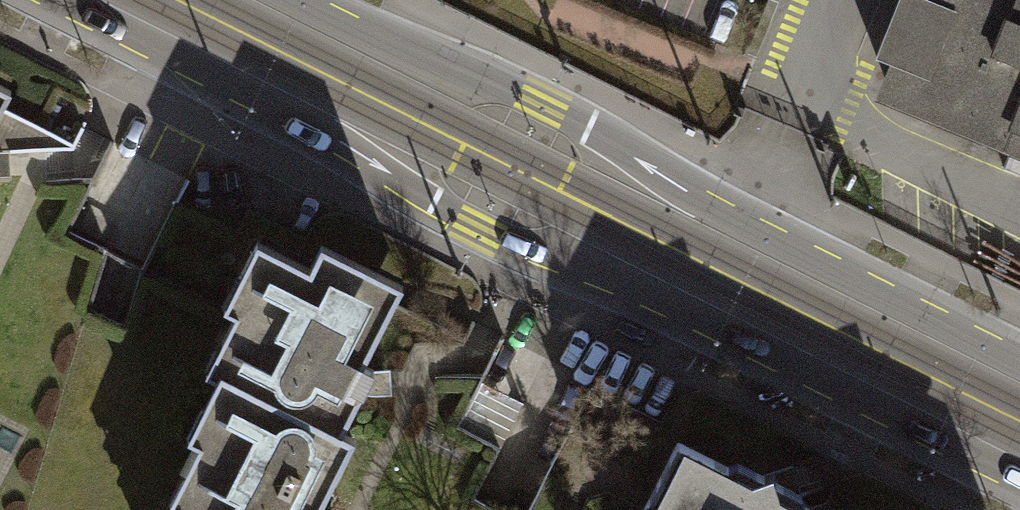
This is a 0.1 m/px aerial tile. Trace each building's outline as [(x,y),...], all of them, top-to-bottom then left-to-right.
[(922,0),(907,0),(888,45),(902,50),(887,86),(1015,138),(1019,125),(1019,0),(923,0),(922,0)] [(9,89),(0,84),(0,108),(9,89)] [(12,152),(82,154),(84,112),(14,110),(12,152)] [(1019,173),(1019,125),(1015,138),(1003,166),(1019,173)] [(236,314),(208,368),(221,374),(341,435),(343,432),(374,370),(363,364),(393,303),(403,284),(321,243),(310,266),(258,240),(224,308),(236,314)] [(341,435),(221,374),(208,368),(206,373),(218,380),(188,439),(200,445),(170,504),(181,509),(319,509),(355,438),(343,432),(341,435)] [(780,491),(773,471),(754,478),(678,440),(642,509),(818,509),(780,491)]
